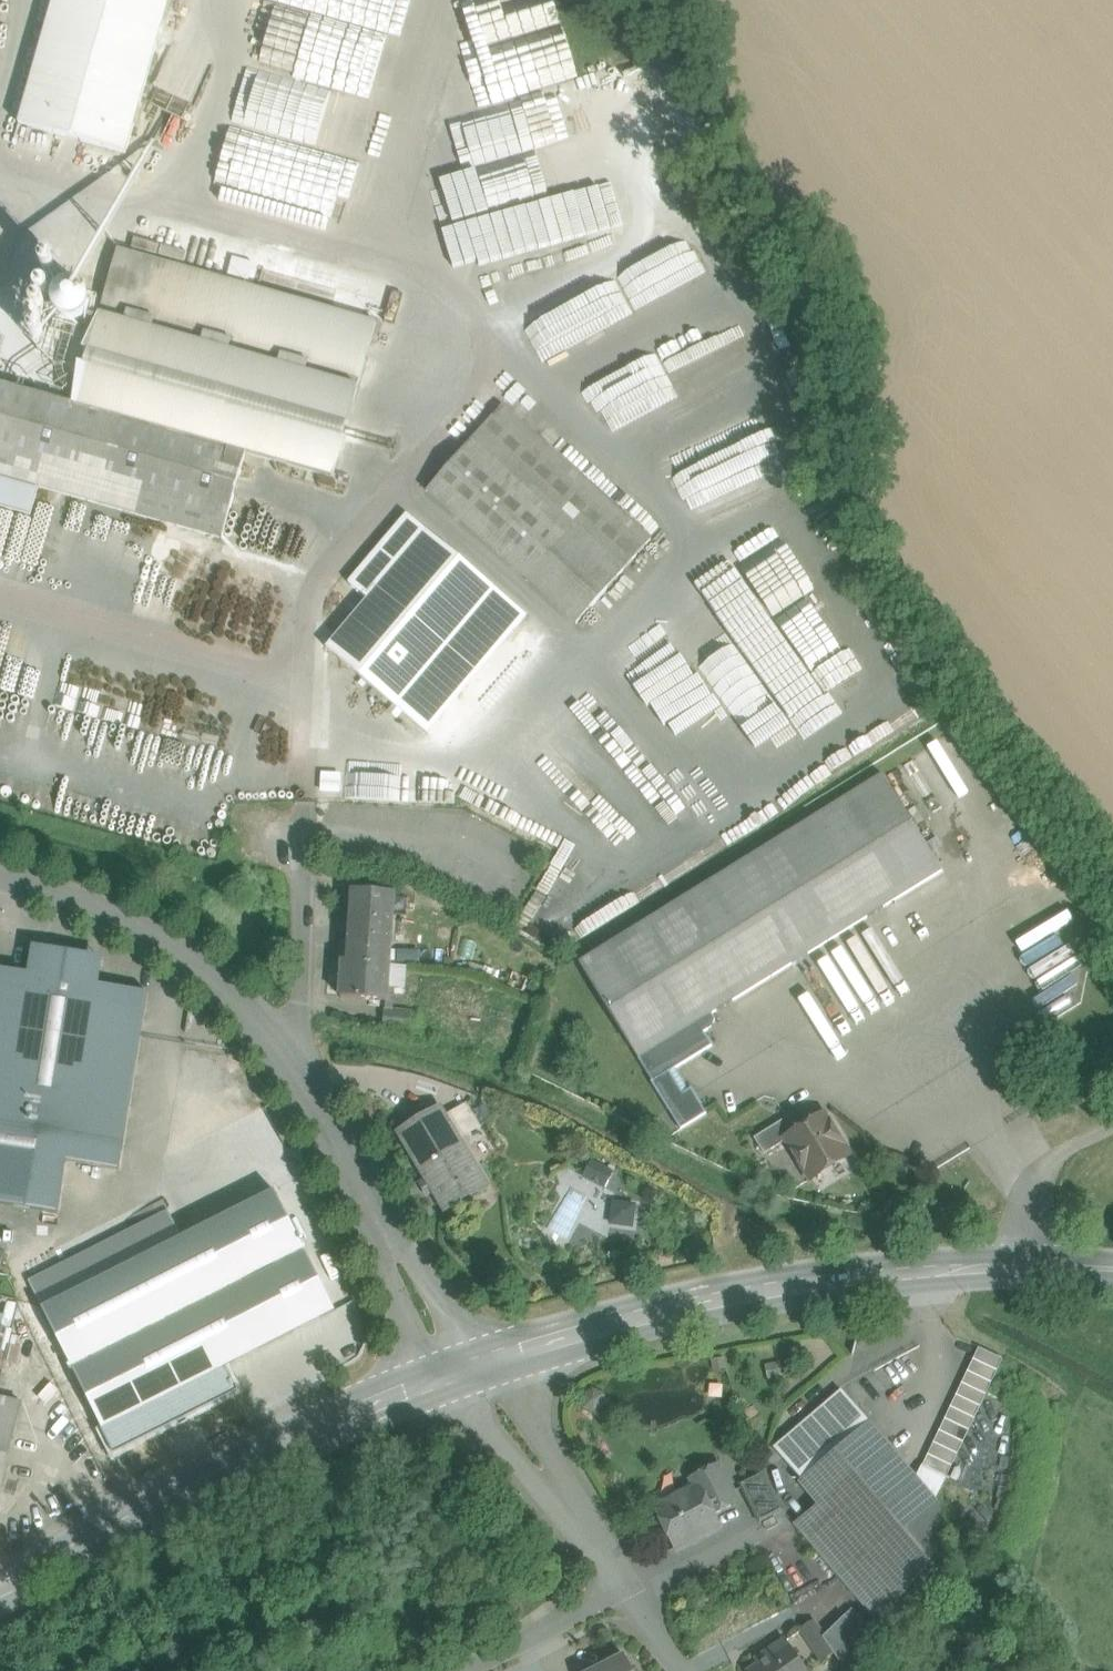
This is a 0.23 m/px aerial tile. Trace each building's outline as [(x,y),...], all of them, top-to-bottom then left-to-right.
[(19,124),(126,155),(164,21),(170,0),(54,0),(19,124)] [(532,5),(534,12),(510,19),(515,33),(559,18),(553,0),(546,0),(532,5)] [(504,46),(516,90),(576,74),(564,28),(529,38),(534,55),(524,57),(519,42),(504,46)] [(438,116),(451,175),(542,155),(551,198),(622,183),(600,81),(438,116)] [(159,88),(152,104),(161,108),(173,114),(183,118),(190,102),(159,88)] [(161,108),(148,138),(160,143),(173,114),(161,108)] [(379,190),(402,192),(403,173),(380,172),(379,190)] [(635,306),(704,273),(689,241),(619,274),(635,306)] [(377,322),(118,249),(101,307),(95,329),(74,406),(246,455),(333,479),(377,322)] [(101,307),(91,304),(85,326),(95,329),(101,307)] [(733,313),(659,348),(679,389),(743,359),(737,346),(747,341),(733,313)] [(0,385),(0,477),(223,540),(246,455),(74,406),(0,385)] [(502,406),(428,491),(577,625),(651,540),(502,406)] [(672,488),(739,462),(741,467),(789,448),(772,406),(657,451),(672,488)] [(407,514),(349,583),(368,599),(327,648),(428,733),(527,616),(407,514)] [(748,668),(718,618),(626,673),(651,713),(709,679),(753,752),(767,744),(767,745),(868,685),(847,650),(849,649),(784,540),(740,565),(788,645),(748,668)] [(931,749),(912,757),(932,800),(951,791),(931,749)] [(883,776),(580,964),(639,1059),(640,1060),(712,1015),(942,872),(883,776)] [(394,894),(355,890),(350,961),(350,962),(389,965),(394,894)] [(98,961),(37,951),(34,974),(95,984),(98,961)] [(389,965),(350,962),(350,961),(344,961),(341,998),(386,1001),(389,965)] [(0,968),(0,1128),(123,1148),(148,992),(95,984),(34,974),(0,968)] [(411,1012),(385,1010),(384,1026),(410,1028),(411,1012)] [(689,1091),(676,1069),(713,1046),(704,1033),(713,1027),(715,1020),(712,1015),(640,1060),(639,1059),(653,1082),(652,1082),(681,1130),(707,1114),(692,1089),(689,1091)] [(440,1109),(400,1133),(423,1171),(463,1147),(440,1109)] [(798,1132),(786,1140),(787,1141),(811,1179),(831,1166),(830,1164),(849,1152),(826,1115),(798,1132)] [(789,1117),(755,1138),(765,1155),(787,1141),(786,1140),(798,1132),(789,1117)] [(0,1128),(0,1205),(59,1214),(67,1162),(120,1171),(123,1148),(0,1128)] [(463,1147),(423,1171),(447,1210),(486,1186),(463,1147)] [(335,1310),(274,1191),(221,1218),(252,1278),(282,1337),(335,1310)] [(611,1203),(610,1237),(637,1237),(637,1203),(611,1203)] [(168,1210),(28,1281),(73,1369),(252,1278),(221,1218),(182,1238),(168,1210)] [(252,1278),(73,1369),(103,1428),(223,1367),(282,1337),(252,1278)] [(103,1428),(103,1429),(115,1453),(236,1391),(223,1367),(103,1428)] [(802,1480),(870,1423),(844,1392),(777,1450),(802,1480)] [(0,1398),(0,1494),(22,1403),(0,1398)] [(936,1500),(870,1423),(802,1480),(820,1502),(902,1597),(960,1528),(936,1500)] [(718,1467),(693,1479),(696,1485),(697,1485),(713,1514),(736,1502),(718,1467)] [(783,1511),(765,1475),(742,1487),(759,1523),(783,1511)] [(696,1485),(679,1494),(677,1500),(658,1510),(677,1550),(720,1528),(713,1514),(697,1485),(696,1485)] [(902,1597),(820,1502),(794,1524),(880,1624),(881,1623),(902,1597)] [(902,1597),(881,1623),(889,1633),(968,1537),(960,1528),(902,1597)] [(844,1617),(870,1654),(879,1642),(853,1609),(844,1617)] [(844,1617),(824,1636),(835,1653),(834,1654),(846,1670),(857,1670),(870,1655),(871,1655),(870,1654),(844,1617)] [(824,1636),(813,1621),(800,1629),(823,1662),(834,1654),(835,1653),(824,1636)] [(751,1670),(807,1670),(786,1639),(769,1651),(773,1656),(751,1670)] [(600,1670),(633,1670),(626,1657),(600,1670)]
